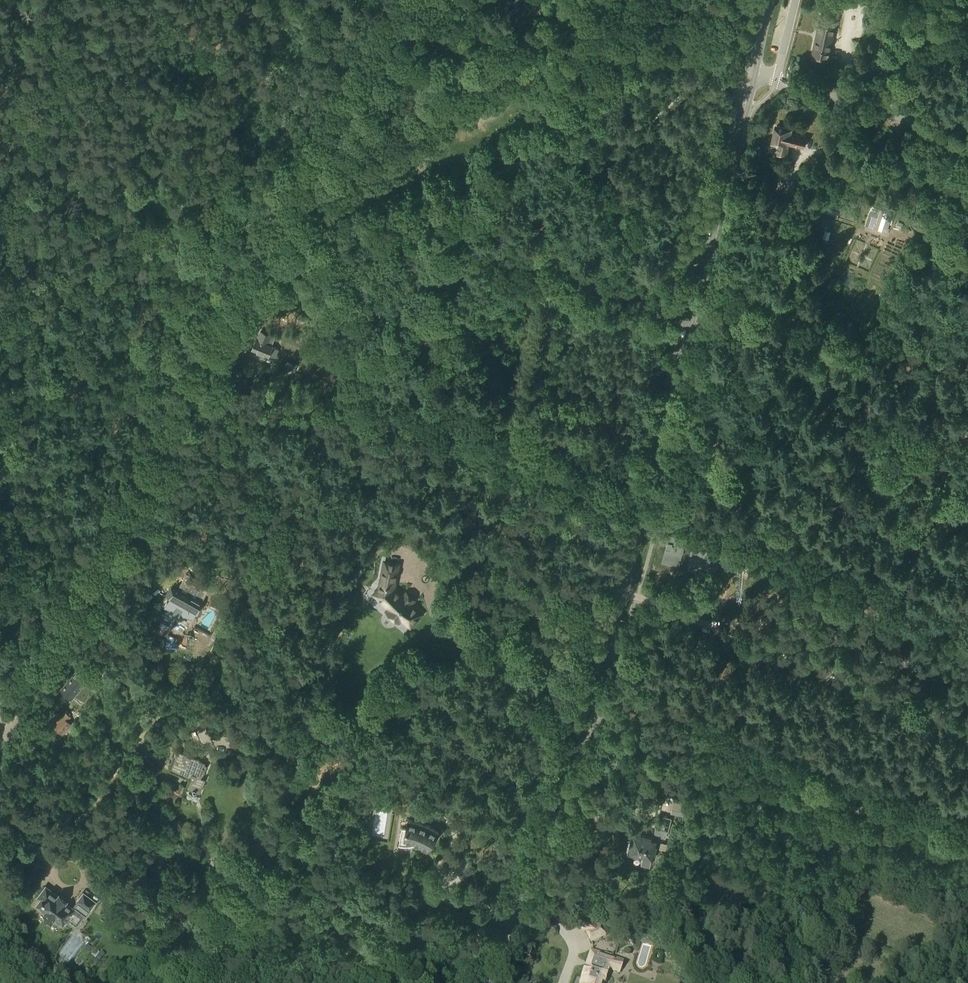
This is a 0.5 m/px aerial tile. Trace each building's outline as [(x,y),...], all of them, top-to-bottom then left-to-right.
[(510,9),(528,11),(529,0),(511,0),(510,9)] [(827,60),(836,18),(821,15),(813,57),(827,60)] [(886,53),(890,34),(874,31),(871,50),(886,53)] [(795,136),(790,135),(791,130),(776,127),(773,144),(778,145),(777,154),(786,156),(788,144),(803,147),(803,146),(805,146),(807,140),(805,139),(805,137),(795,135),(795,136)] [(832,189),(834,180),(823,177),(821,186),(832,189)] [(883,215),(878,229),(886,231),(892,213),(884,210),(883,215)] [(870,211),(866,225),(878,229),(883,215),(870,211)] [(273,346),(268,344),(271,337),(261,332),(258,340),(257,339),(252,350),(269,356),(269,355),(278,359),(279,356),(276,355),(278,349),(272,347),(273,346)] [(294,373),(298,364),(287,360),(284,369),(294,373)] [(680,522),(683,516),(675,513),(673,519),(680,522)] [(679,567),(688,533),(671,529),(662,563),(679,567)] [(403,598),(394,589),(399,565),(386,562),(380,588),(378,591),(385,598),(383,601),(391,608),(388,611),(390,613),(389,615),(395,621),(397,619),(399,621),(402,618),(411,626),(416,620),(414,618),(420,612),(411,604),(412,602),(405,596),(403,598)] [(199,604),(209,587),(187,574),(177,591),(171,587),(165,597),(169,599),(165,606),(190,620),(195,611),(199,613),(203,606),(199,604)] [(240,593),(241,601),(252,600),(251,592),(240,593)] [(75,691),(86,697),(91,687),(93,689),(98,681),(97,681),(87,673),(90,670),(82,663),(68,680),(70,682),(68,685),(68,684),(63,689),(71,696),(75,691)] [(71,716),(65,711),(52,725),(62,735),(71,724),(67,721),(71,716)] [(202,765),(197,763),(198,761),(198,760),(198,759),(186,754),(178,750),(176,750),(175,750),(175,752),(174,754),(174,755),(174,756),(170,765),(190,774),(189,775),(189,776),(189,777),(190,777),(192,778),(188,788),(191,790),(191,791),(192,792),(193,792),(194,792),(195,792),(195,791),(199,793),(205,779),(200,777),(200,775),(202,775),(205,768),(205,767),(205,766),(205,765),(204,764),(203,764),(202,765)] [(683,816),(686,805),(673,802),(671,814),(683,816)] [(654,838),(634,833),(629,853),(632,854),(633,855),(638,856),(639,855),(643,856),(641,865),(650,867),(652,858),(653,859),(658,835),(665,837),(666,831),(668,831),(671,818),(658,815),(655,828),(656,828),(654,838)] [(407,828),(402,828),(399,845),(405,845),(406,845),(410,845),(411,845),(416,844),(417,843),(421,844),(428,848),(439,832),(430,826),(419,822),(408,819),(407,828)] [(39,899),(35,906),(44,912),(43,914),(52,921),(54,919),(62,925),(67,919),(69,920),(68,921),(75,926),(83,915),(75,908),(74,909),(65,902),(67,900),(58,893),(57,895),(45,886),(36,897),(39,899)] [(94,903),(83,894),(77,901),(89,910),(94,903)] [(139,932),(145,925),(132,915),(126,923),(139,932)] [(592,943),(606,936),(600,925),(586,932),(592,943)] [(620,934),(622,928),(614,926),(613,932),(620,934)] [(626,937),(626,942),(627,944),(632,944),(634,943),(634,938),(633,937),(628,936),(626,937)] [(712,939),(704,953),(711,957),(719,943),(712,939)] [(87,946),(83,950),(95,959),(99,954),(94,949),(92,951),(87,946)] [(604,982),(606,982),(610,970),(620,973),(621,971),(623,970),(625,965),(623,963),(624,961),(592,951),(582,980),(583,980),(582,982),(603,982),(604,982)] [(77,959),(74,963),(80,968),(83,964),(77,959)]
